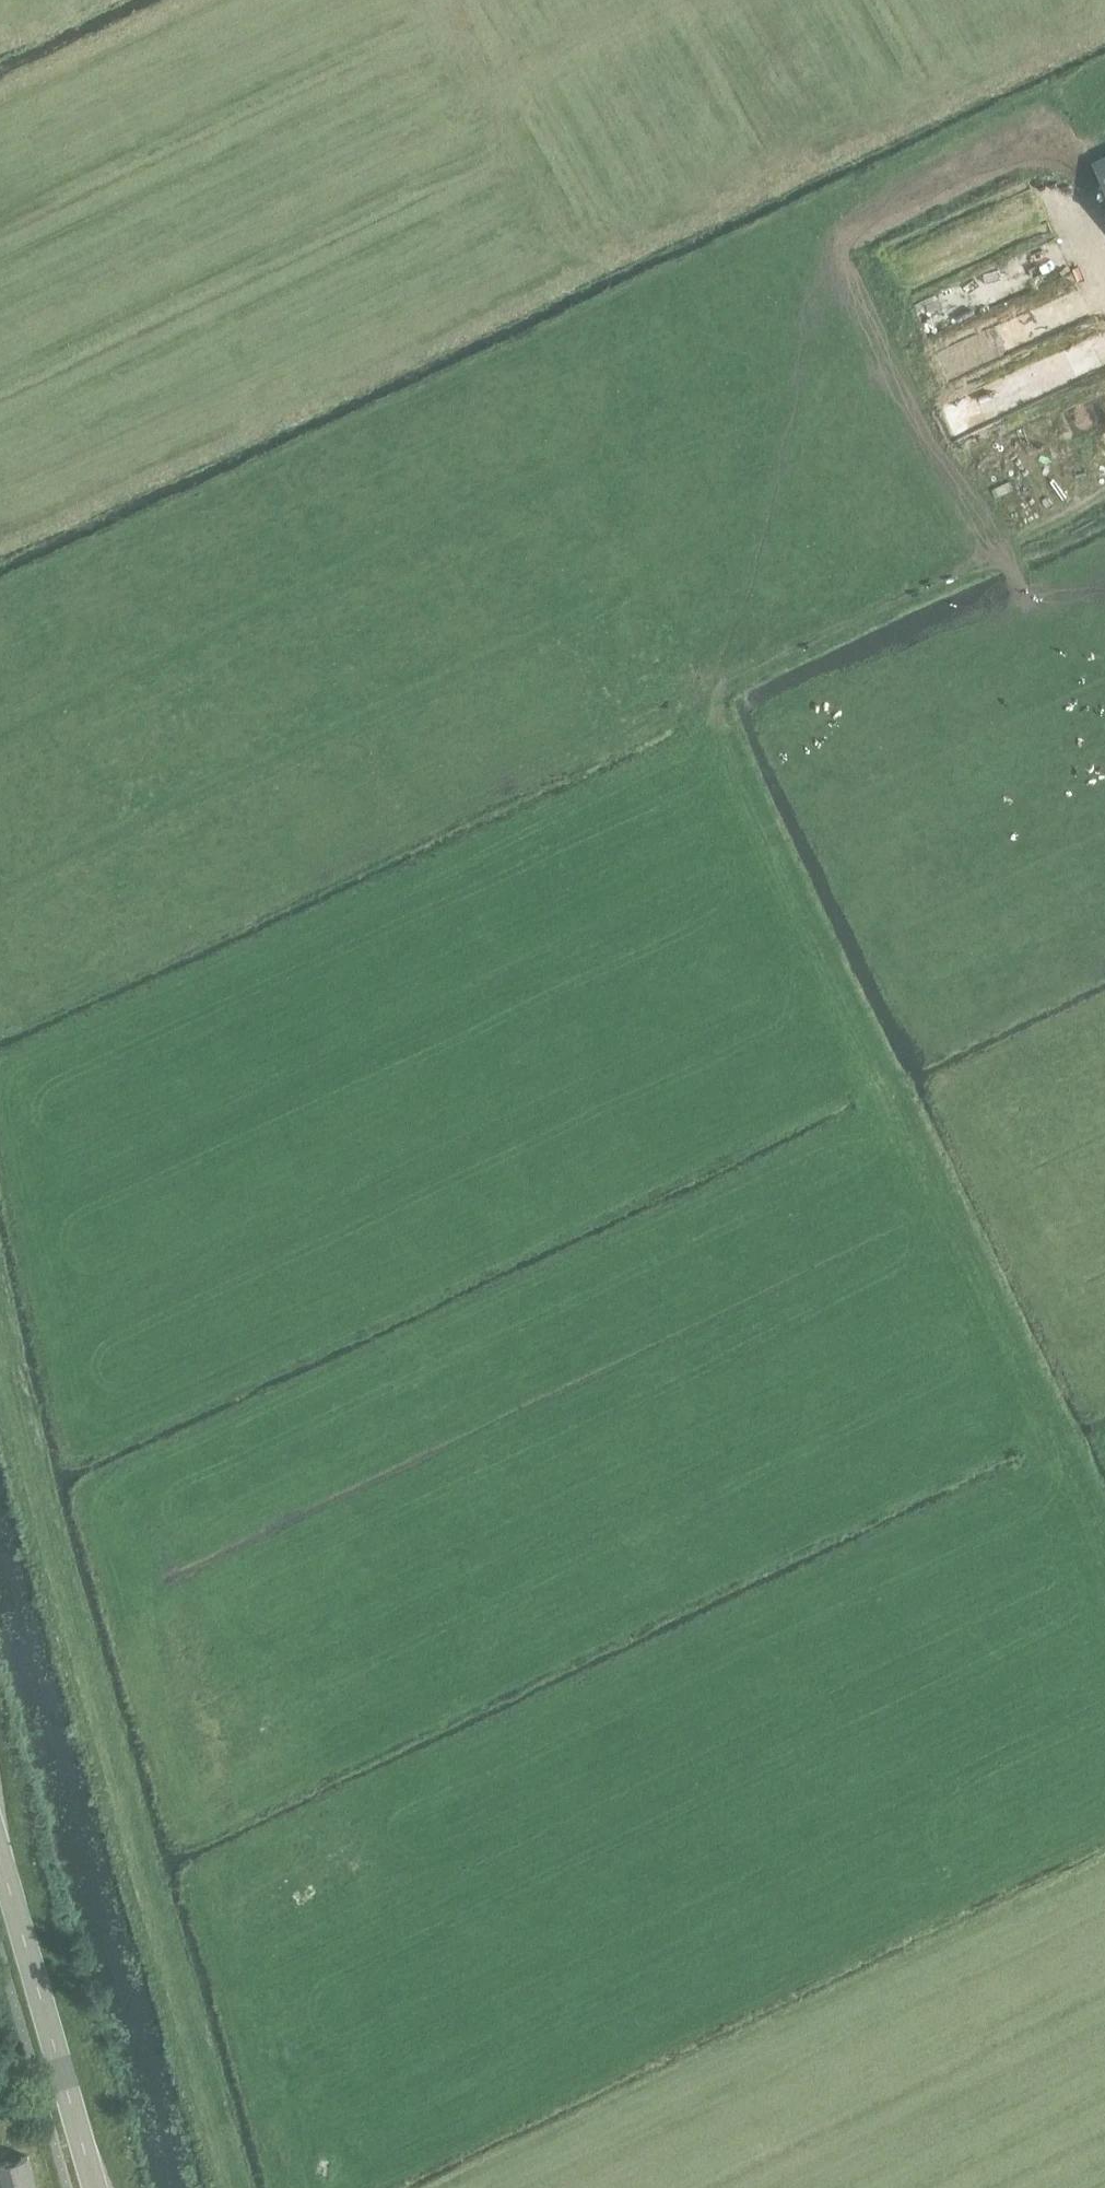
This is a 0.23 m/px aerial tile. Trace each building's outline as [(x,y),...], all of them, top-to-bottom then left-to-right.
[(1094,164),(1104,188),(1104,158),(1094,164)] [(28,2155),(0,2162),(0,2187),(36,2187),(28,2155)]
